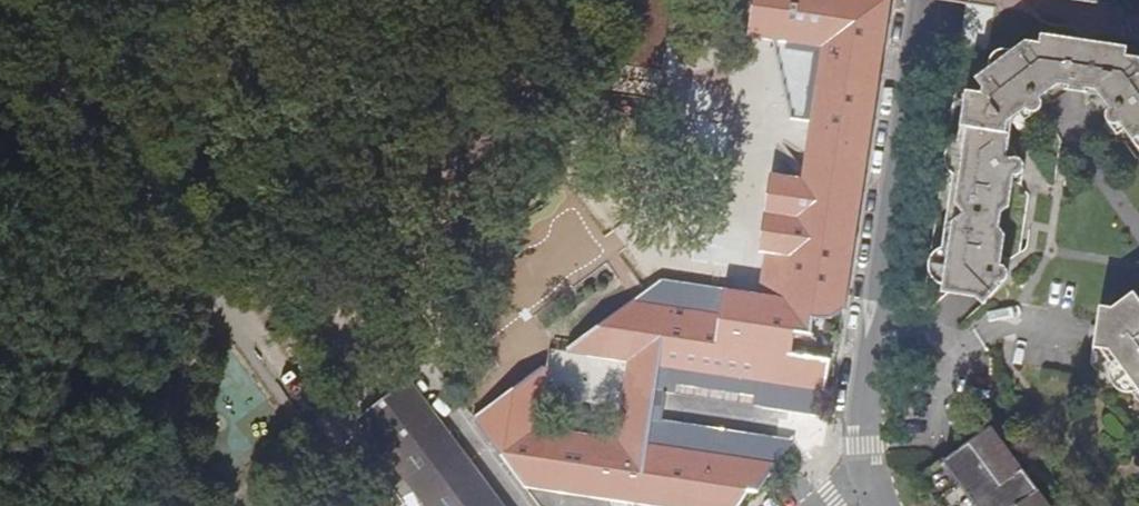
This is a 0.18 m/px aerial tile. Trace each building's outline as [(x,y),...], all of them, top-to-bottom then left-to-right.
[(891,0),(854,0),(853,4),(829,0),(756,0),(750,36),(774,40),(793,118),(813,121),(808,150),(811,151),(807,180),(776,175),(768,194),(766,214),(770,216),(762,232),(760,252),(766,254),(765,262),(768,263),(766,275),(769,276),(766,298),(661,282),(591,333),(589,357),(627,363),(616,439),(539,427),(540,424),(533,423),(537,386),(531,385),(527,380),(474,419),(524,487),(648,505),(739,505),(749,490),(757,492),(766,477),(757,476),(762,449),(685,436),(684,443),(655,439),(658,423),(662,393),(663,384),(764,400),(762,408),(820,417),(828,362),(788,355),(792,331),(811,334),(813,318),(827,320),(844,307),(891,0)] [(966,16),(993,20),(994,10),(968,6),(966,16)] [(966,16),(961,52),(987,56),(993,20),(966,16)] [(964,93),(960,127),(966,128),(964,141),(958,143),(952,146),(948,151),(945,157),(945,165),(947,170),(950,173),(953,175),(959,178),(956,198),(949,196),(945,231),(950,232),(948,249),(941,251),(936,254),(932,258),(929,260),(924,301),(930,309),(948,294),(956,286),(985,291),(983,304),(1006,280),(1009,261),(1000,260),(1003,236),(997,227),(999,215),(1008,208),(1011,185),(1021,185),(1022,176),(1023,167),(1022,164),(1019,161),(1016,160),(1013,160),(1014,152),(1007,151),(1009,135),(1005,134),(1007,123),(1018,115),(1023,122),(1031,123),(1040,124),(1041,115),(1038,111),(1041,106),(1041,98),(1058,86),(1069,88),(1068,92),(1075,93),(1082,94),(1084,90),(1094,92),(1108,110),(1106,116),(1106,122),(1103,125),(1102,133),(1118,136),(1124,132),(1132,142),(1138,138),(1138,140),(1138,60),(1131,66),(1123,65),(1126,50),(1091,44),(1040,36),(1038,53),(1032,52),(1025,43),(1011,54),(1006,53),(1001,53),(997,54),(994,56),(992,60),(990,64),(989,70),(975,80),(982,89),(981,95),(964,93)] [(974,298),(983,304),(985,291),(956,286),(948,294),(965,296),(974,298)] [(1099,318),(1096,335),(1094,348),(1107,350),(1116,362),(1114,364),(1112,368),(1111,373),(1111,379),(1113,385),(1115,390),(1117,392),(1121,394),(1127,394),(1133,393),(1137,391),(1138,393),(1138,302),(1133,294),(1099,318)] [(589,357),(591,333),(568,350),(567,354),(589,357)] [(547,365),(527,380),(531,385),(537,386),(533,423),(540,424),(548,366),(547,365)] [(408,382),(360,417),(426,505),(500,505),(408,382)] [(662,393),(762,408),(764,400),(663,384),(662,393)] [(766,477),(789,442),(658,423),(655,439),(684,443),(685,436),(762,449),(757,476),(766,477)] [(990,427),(944,461),(960,483),(1007,448),(990,427)] [(975,504),(1022,469),(1007,448),(960,483),(975,504)] [(1037,491),(1022,469),(975,504),(977,505),(1016,505),(1037,491)] [(1037,491),(1016,505),(1049,505),(1037,491)]
